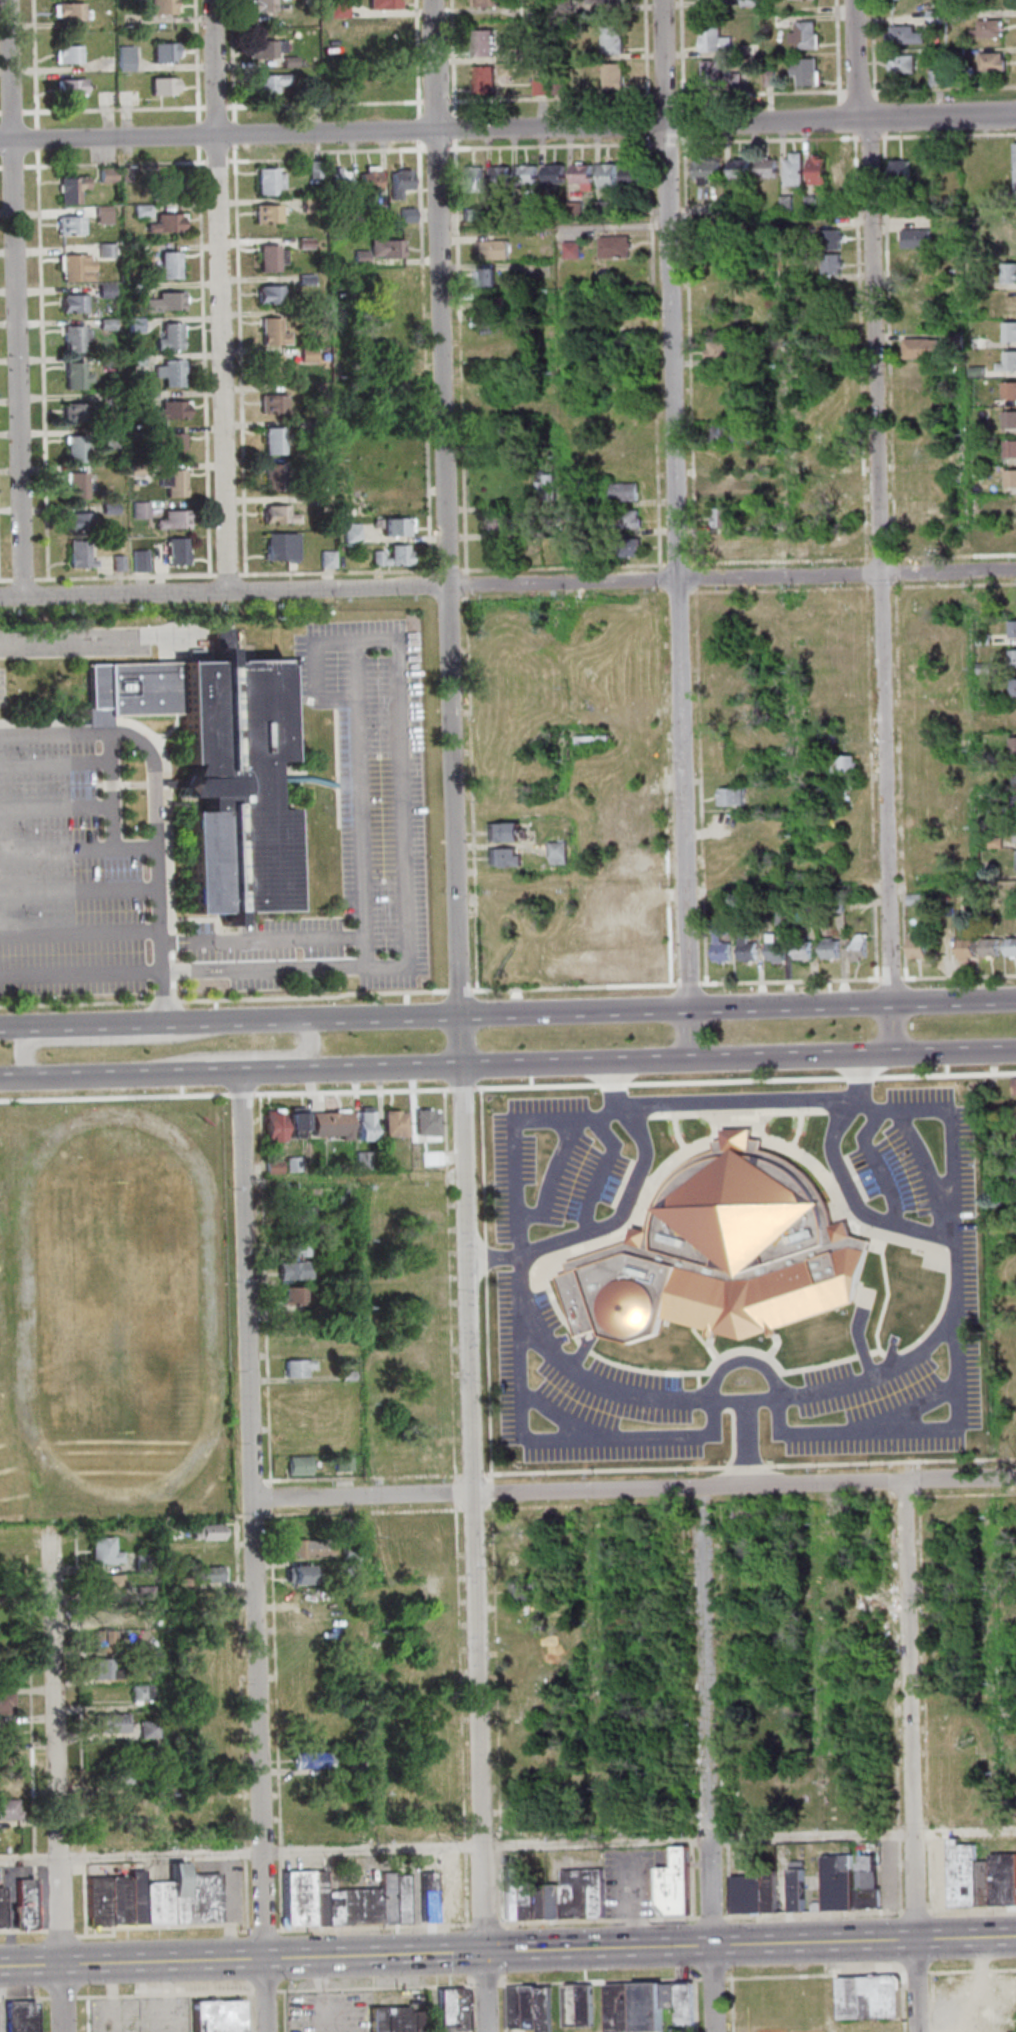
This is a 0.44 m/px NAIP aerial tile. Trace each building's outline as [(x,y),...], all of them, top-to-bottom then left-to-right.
[(148,14),(148,0),(172,0),(172,4),(175,4),(176,11),(172,11),(172,13),(148,14)] [(249,11),(248,0),(251,0),(273,0),(273,11),(249,11)] [(345,17),(327,17),(327,1),(345,0),(345,17)] [(366,9),(366,0),(393,0),(397,0),(397,8),(366,9)] [(469,4),(469,0),(498,0),(498,7),(470,8),(470,4),(469,4)] [(554,13),(554,0),(570,0),(570,12),(554,13)] [(81,20),(57,21),(57,17),(54,17),(54,4),(80,3),(81,10),(86,10),(87,18),(81,18),(81,20)] [(515,8),(515,18),(530,17),(530,7),(515,8)] [(926,24),(925,11),(939,10),(939,23),(926,24)] [(948,11),(963,10),(963,21),(948,21),(948,11)] [(785,26),(772,27),(772,16),(785,16),(785,26)] [(968,30),(976,30),(976,21),(999,20),(999,37),(968,37),(968,30)] [(794,48),(794,43),(787,43),(787,32),(794,32),(794,22),(813,21),(813,34),(816,34),(816,48),(794,48)] [(698,25),(717,24),(717,37),(729,37),(729,45),(718,46),(718,50),(698,51),(698,25)] [(619,25),(619,38),(621,38),(621,53),(600,54),(600,26),(619,25)] [(885,44),(885,33),(889,33),(888,27),(911,26),(911,33),(922,32),(922,43),(885,44)] [(471,57),(491,57),(490,30),(471,30),(471,57)] [(247,49),(252,49),(251,41),(273,40),(274,57),(248,58),(247,49)] [(173,43),(174,56),(171,56),(172,61),(151,62),(151,43),(173,43)] [(755,54),(743,54),(742,44),(755,44),(755,54)] [(78,45),(79,62),(53,63),(53,46),(78,45)] [(131,70),(116,71),(116,46),(130,46),(131,70)] [(962,59),(948,59),(948,49),(962,48),(962,59)] [(1003,60),(1003,71),(977,71),(977,53),(1000,53),(1000,60),(1003,60)] [(912,72),(889,73),(889,56),(912,55),(912,72)] [(281,57),(295,57),(295,67),(281,67),(281,57)] [(795,85),(795,75),(789,75),(789,64),(795,64),(795,59),(814,59),(814,71),(817,71),(817,85),(795,85)] [(700,61),(718,60),(719,75),(730,75),(729,73),(739,73),(739,87),(730,87),(729,82),(719,82),(719,88),(699,88),(699,73),(700,73),(700,61)] [(620,63),(621,90),(601,91),(600,64),(620,63)] [(492,66),(492,93),(471,94),(471,79),(472,79),(472,66),(492,66)] [(942,84),(928,84),(928,71),(942,70),(942,84)] [(762,87),(762,71),(772,71),(772,87),(762,87)] [(287,84),(273,84),(274,92),(251,93),(251,75),(287,74),(287,84)] [(174,92),(172,92),(172,95),(149,95),(149,78),(174,77),(174,92)] [(56,80),(83,79),(83,93),(76,93),(76,97),(57,97),(56,80)] [(547,79),(547,95),(531,95),(531,79),(547,79)] [(563,81),(563,94),(549,94),(549,81),(563,81)] [(308,102),(308,87),(318,87),(318,102),(308,102)] [(139,105),(139,90),(120,90),(120,105),(139,105)] [(799,153),(800,185),(782,185),(782,159),(788,159),(788,153),(799,153)] [(807,185),(806,159),(811,159),(811,156),(817,156),(817,158),(823,158),(823,184),(807,185)] [(838,157),(845,157),(845,185),(829,185),(829,161),(838,161),(838,157)] [(755,178),(755,160),(775,159),(776,178),(755,178)] [(727,160),(747,160),(747,178),(728,178),(727,160)] [(889,160),(889,184),(906,183),(906,160),(889,160)] [(319,177),(308,178),(307,161),(318,161),(319,177)] [(692,178),(691,162),(717,161),(717,178),(705,178),(705,184),(697,184),(697,178),(692,178)] [(620,164),(637,163),(638,187),(620,188),(620,164)] [(613,164),(614,188),(597,188),(596,164),(613,164)] [(541,166),(542,184),(562,184),(562,165),(541,166)] [(569,165),(569,184),(579,184),(579,190),(589,190),(589,165),(569,165)] [(377,190),(359,190),(358,171),(363,171),(363,166),(375,166),(375,171),(376,171),(377,190)] [(514,166),(534,166),(535,184),(524,184),(525,187),(514,187),(514,166)] [(938,186),(957,186),(957,166),(938,166),(938,186)] [(130,181),(120,181),(119,168),(129,167),(130,181)] [(463,167),(473,167),(480,167),(481,191),(463,191),(463,167)] [(489,167),(506,167),(506,190),(490,191),(489,167)] [(114,168),(114,182),(99,182),(98,168),(114,168)] [(256,195),(255,169),(274,168),(274,174),(281,174),(281,188),(274,188),(274,195),(256,195)] [(409,189),(398,189),(398,199),(390,199),(390,172),(395,172),(395,170),(409,170),(409,189)] [(346,191),(327,191),(326,171),(346,171),(346,191)] [(156,201),(156,199),(149,199),(149,188),(156,188),(155,175),(175,175),(175,201),(156,201)] [(85,189),(77,189),(77,204),(58,204),(57,178),(77,178),(77,177),(85,177),(85,189)] [(779,211),(779,196),(789,196),(789,211),(779,211)] [(803,211),(803,196),(812,196),(812,211),(803,211)] [(317,198),(317,212),(301,212),(301,198),(317,198)] [(592,202),(593,216),(608,215),(607,201),(592,202)] [(580,202),(580,217),(566,217),(566,202),(580,202)] [(706,212),(705,203),(719,203),(719,212),(706,212)] [(627,204),(627,216),(641,216),(641,204),(627,204)] [(132,205),(148,205),(148,215),(132,215),(132,205)] [(278,222),(253,223),(252,206),(277,205),(278,222)] [(511,206),(511,218),(521,218),(520,205),(511,206)] [(94,215),(94,206),(108,206),(109,215),(94,215)] [(355,222),(346,222),(345,207),(355,207),(355,222)] [(400,222),(399,209),(413,208),(413,221),(400,222)] [(385,209),(385,222),(370,223),(370,209),(385,209)] [(461,209),(461,220),(476,220),(475,209),(461,209)] [(144,224),(154,224),(154,214),(183,214),(183,224),(179,224),(179,231),(144,231),(144,224)] [(56,235),(56,217),(81,217),(81,234),(56,235)] [(837,229),(837,250),(820,250),(819,230),(837,229)] [(927,229),(899,230),(899,248),(927,247),(927,229)] [(1015,254),(1015,234),(1001,234),(1001,254),(1015,254)] [(626,235),(627,243),(628,243),(628,249),(626,249),(627,258),(597,259),(596,236),(626,235)] [(295,248),(295,238),(310,238),(310,247),(295,248)] [(368,257),(368,240),(378,240),(400,240),(400,256),(379,257),(379,256),(368,257)] [(506,241),(506,258),(474,259),(474,241),(506,241)] [(579,242),(579,245),(578,245),(578,258),(562,259),(562,245),(561,245),(561,242),(579,242)] [(111,257),(97,257),(96,244),(111,244),(111,257)] [(258,272),(258,246),(276,245),(276,251),(283,250),(284,263),(276,264),(276,271),(258,272)] [(352,265),(352,251),(365,250),(365,265),(352,265)] [(177,252),(177,278),(159,278),(159,252),(177,252)] [(927,252),(900,252),(900,268),(927,268),(927,252)] [(820,255),(838,254),(838,274),(821,274),(820,255)] [(90,260),(91,281),(60,281),(60,270),(56,270),(56,255),(85,255),(85,260),(90,260)] [(1015,284),(1015,263),(1000,263),(1000,284),(1015,284)] [(475,269),(494,268),(495,287),(476,288),(475,269)] [(311,275),(311,284),(297,284),(297,275),(311,275)] [(967,279),(968,290),(983,289),(982,279),(967,279)] [(125,282),(138,282),(139,295),(126,295),(125,282)] [(97,298),(97,284),(111,284),(111,298),(97,298)] [(280,286),(280,295),(287,294),(287,303),(256,304),(255,289),(257,289),(257,286),(280,286)] [(920,303),(921,293),(909,291),(908,302),(920,303)] [(156,293),(181,292),(182,309),(155,310),(155,311),(143,311),(142,299),(156,299),(156,293)] [(1004,292),(1004,304),(995,304),(995,312),(1015,312),(1015,292),(1004,292)] [(56,296),(84,295),(84,312),(59,312),(59,305),(56,305),(56,296)] [(503,297),(504,315),(478,316),(477,298),(503,297)] [(140,332),(126,332),(126,318),(140,318),(140,332)] [(258,318),(277,318),(278,333),(286,333),(287,343),(259,344),(258,318)] [(112,329),(97,329),(97,319),(112,319),(112,329)] [(1000,322),(1000,343),(1015,343),(1015,322),(1000,322)] [(179,323),(179,350),(153,350),(153,339),(161,339),(160,324),(179,323)] [(61,326),(80,326),(80,332),(87,332),(88,340),(80,340),(80,352),(62,353),(61,326)] [(947,334),(947,348),(960,348),(960,333),(947,334)] [(967,338),(967,348),(983,348),(982,337),(967,338)] [(901,339),(901,358),(937,358),(937,339),(901,339)] [(729,358),(703,359),(703,350),(707,350),(707,341),(724,341),(724,350),(729,350),(729,358)] [(299,361),(298,348),(313,347),(313,361),(299,361)] [(1015,371),(1015,351),(1002,351),(1002,363),(994,363),(994,371),(1015,371)] [(754,364),(740,364),(740,354),(754,354),(754,364)] [(128,356),(140,355),(140,365),(128,365),(128,356)] [(260,356),(278,355),(279,369),(284,369),(284,381),(261,382),(260,356)] [(99,366),(99,356),(113,356),(113,366),(99,366)] [(161,360),(179,360),(180,386),(161,386),(161,376),(152,376),(152,366),(161,366),(161,360)] [(63,363),(81,363),(81,374),(88,374),(88,382),(81,382),(82,388),(63,389),(63,363)] [(966,367),(967,377),(982,376),(982,367),(966,367)] [(999,400),(1015,400),(1015,382),(999,382),(999,400)] [(141,403),(127,403),(126,391),(141,391),(141,403)] [(116,405),(100,405),(99,393),(116,393),(116,405)] [(257,396),(282,395),(283,412),(258,412),(257,396)] [(186,401),(186,411),(183,411),(183,418),(152,418),(152,410),(159,410),(159,402),(186,401)] [(87,404),(87,420),(61,420),(61,404),(87,404)] [(1000,428),(1015,428),(1015,411),(1000,411),(1000,428)] [(308,431),(308,421),(324,421),(324,431),(308,431)] [(732,441),(710,442),(710,424),(726,424),(727,432),(731,432),(732,441)] [(280,427),(281,454),(262,454),(262,428),(280,427)] [(101,439),(101,429),(115,429),(116,448),(103,448),(103,439),(101,439)] [(163,459),(162,434),(181,434),(182,458),(163,459)] [(63,437),(83,436),(83,442),(90,442),(91,453),(83,453),(83,462),(64,463),(63,437)] [(1002,458),(1015,457),(1015,440),(1001,441),(1002,458)] [(519,445),(520,453),(531,452),(531,445),(519,445)] [(501,447),(502,454),(515,453),(514,446),(501,447)] [(262,464),(281,464),(282,490),(263,491),(262,464)] [(142,474),(128,474),(128,465),(142,465),(142,474)] [(164,497),(164,485),(157,485),(157,476),(163,476),(163,471),(182,470),(182,496),(164,497)] [(1003,488),(1015,487),(1015,470),(1002,471),(1003,488)] [(84,472),(85,499),(63,499),(63,472),(84,472)] [(552,474),(552,483),(553,483),(554,500),(534,501),(533,482),(541,481),(541,475),(552,474)] [(709,495),(709,479),(737,479),(737,495),(709,495)] [(634,483),(635,502),(608,502),(608,483),(634,483)] [(751,492),(767,492),(767,502),(752,502),(751,492)] [(312,505),(312,495),(327,495),(327,504),(312,505)] [(595,496),(595,509),(580,509),(579,497),(595,496)] [(1006,497),(1006,516),(1015,516),(1015,497),(1006,497)] [(131,503),(146,502),(147,518),(131,518),(131,503)] [(101,514),(100,504),(115,504),(115,514),(101,514)] [(261,523),(260,506),(284,505),(285,514),(296,514),(297,522),(261,523)] [(728,527),(710,527),(710,508),(727,508),(728,527)] [(635,509),(636,518),(638,518),(638,528),(612,529),(612,520),(617,519),(617,510),(635,509)] [(153,520),(161,520),(161,511),(187,511),(187,528),(153,529),(153,520)] [(66,514),(88,513),(88,530),(64,530),(63,516),(66,516),(66,514)] [(518,513),(519,528),(511,529),(511,532),(481,532),(480,522),(486,522),(486,514),(518,513)] [(380,535),(380,519),(393,519),(405,518),(405,519),(410,519),(410,531),(406,531),(406,535),(393,535),(380,535)] [(341,542),(341,524),(357,524),(357,542),(341,542)] [(264,534),(294,533),(295,560),(265,560),(264,534)] [(183,538),(183,551),(187,551),(187,564),(166,565),(165,539),(183,538)] [(614,539),(638,539),(638,557),(614,557),(614,539)] [(94,560),(94,567),(66,568),(66,541),(86,541),(86,560),(94,560)] [(602,544),(602,558),(590,558),(590,545),(602,544)] [(408,565),(370,566),(370,552),(380,551),(381,558),(388,558),(387,546),(404,545),(405,552),(408,551),(408,565)] [(146,571),(131,571),(131,551),(145,551),(146,571)] [(318,568),(318,551),(333,551),(333,568),(318,568)] [(122,571),(111,571),(111,556),(121,556),(122,571)] [(1007,590),(1007,611),(1015,611),(1015,590),(1007,590)] [(1006,621),(1015,621),(1015,637),(1007,637),(1006,621)] [(173,797),(196,797),(197,812),(181,813),(183,915),(215,914),(216,924),(225,924),(225,913),(284,912),(282,809),(266,810),(265,764),(280,763),(279,662),(220,663),(220,655),(227,655),(227,630),(208,630),(209,662),(84,664),(85,708),(82,708),(82,728),(106,728),(106,715),(178,713),(178,764),(185,764),(173,797)] [(988,645),(975,645),(975,635),(988,635),(988,645)] [(1007,650),(1015,650),(1015,667),(1007,667),(1007,650)] [(988,664),(989,673),(975,673),(975,664),(988,664)] [(1008,680),(1015,680),(1015,696),(1008,696),(1008,680)] [(1006,707),(1006,725),(1015,725),(1015,707),(1006,707)] [(574,737),(574,745),(608,744),(608,736),(574,737)] [(1007,738),(1015,738),(1015,754),(1007,754),(1007,738)] [(831,772),(831,756),(852,756),(852,763),(855,763),(855,771),(852,771),(852,772),(831,772)] [(717,806),(716,789),(740,789),(740,805),(717,806)] [(483,824),(484,843),(519,842),(518,823),(483,824)] [(999,837),(999,847),(983,847),(983,837),(999,837)] [(545,842),(545,864),(565,864),(565,842),(545,842)] [(513,848),(514,856),(519,856),(519,866),(485,867),(485,849),(513,848)] [(905,895),(919,895),(919,905),(905,905),(905,895)] [(804,914),(804,898),(814,898),(814,914),(804,914)] [(832,898),(841,898),(841,910),(832,911),(832,898)] [(745,913),(744,900),(754,899),(754,912),(745,913)] [(774,926),(774,910),(786,910),(787,925),(774,926)] [(712,962),(711,921),(724,921),(724,935),(717,935),(717,944),(727,944),(728,961),(712,962)] [(765,960),(765,934),(773,934),(773,943),(781,943),(782,963),(771,963),(771,960),(765,960)] [(847,958),(847,941),(853,941),(853,934),(863,934),(864,957),(857,957),(857,961),(849,961),(849,958),(847,958)] [(746,935),(746,943),(754,943),(754,960),(738,960),(737,935),(746,935)] [(803,936),(803,942),(809,942),(809,959),(793,959),(793,936),(803,936)] [(829,938),(829,941),(836,941),(836,958),(820,958),(820,938),(829,938)] [(907,959),(906,938),(923,938),(924,959),(907,959)] [(1004,938),(1015,938),(1015,955),(1004,956),(1004,938)] [(980,939),(996,939),(997,956),(980,956),(980,939)] [(956,958),(955,940),(972,940),(972,958),(967,958),(967,962),(958,962),(958,958),(956,958)] [(302,1108),(302,1131),(298,1131),(298,1138),(286,1139),(286,1129),(285,1129),(284,1122),(285,1122),(285,1108),(302,1108)] [(412,1111),(412,1136),(435,1136),(435,1113),(428,1113),(428,1110),(412,1111)] [(277,1114),(278,1142),(261,1142),(260,1114),(260,1112),(264,1111),(264,1114),(277,1114)] [(379,1111),(380,1137),(392,1136),(392,1138),(403,1137),(403,1113),(397,1113),(397,1111),(379,1111)] [(307,1113),(308,1137),(337,1136),(337,1140),(348,1140),(347,1112),(307,1113)] [(355,1113),(355,1122),(353,1122),(353,1142),(370,1141),(369,1112),(355,1113)] [(556,1277),(576,1337),(599,1329),(601,1337),(630,1345),(658,1336),(662,1319),(692,1327),(706,1331),(704,1337),(708,1339),(712,1340),(714,1334),(741,1340),(766,1331),(769,1338),(773,1336),(777,1334),(774,1329),(851,1303),(868,1241),(850,1237),(844,1222),(830,1226),(828,1215),(825,1206),(820,1196),(814,1186),(806,1177),(797,1168),(788,1162),(778,1157),(770,1153),(757,1150),(759,1140),(749,1139),(750,1130),(736,1130),(720,1131),(721,1140),(711,1142),(713,1151),(704,1154),(694,1159),(684,1165),(676,1171),(668,1180),(660,1189),(654,1200),(650,1209),(646,1219),(645,1231),(630,1228),(626,1242),(564,1264),(567,1273),(556,1277)] [(351,1152),(352,1169),(368,1169),(367,1152),(351,1152)] [(373,1154),(373,1169),(387,1169),(386,1153),(373,1154)] [(281,1157),(282,1172),(297,1172),(296,1157),(281,1157)] [(278,1160),(278,1174),(262,1174),(261,1161),(278,1160)] [(333,1189),(334,1204),(344,1203),(344,1189),(333,1189)] [(303,1239),(304,1257),(276,1258),(276,1240),(303,1239)] [(345,1249),(345,1260),(332,1260),(332,1250),(345,1249)] [(301,1262),(301,1279),(274,1280),(273,1262),(301,1262)] [(280,1288),(280,1299),(277,1299),(277,1306),(301,1306),(301,1287),(280,1288)] [(307,1343),(307,1319),(285,1319),(285,1343),(307,1343)] [(280,1361),(281,1379),(302,1378),(302,1369),(308,1369),(308,1361),(280,1361)] [(349,1371),(350,1380),(336,1381),(335,1372),(349,1371)] [(283,1457),(284,1475),(307,1474),(306,1457),(283,1457)] [(348,1457),(349,1471),(332,1472),(331,1458),(348,1457)] [(217,1539),(195,1539),(195,1538),(187,1538),(187,1525),(217,1524),(217,1539)] [(86,1563),(85,1536),(108,1536),(108,1551),(116,1551),(116,1561),(108,1561),(108,1562),(86,1563)] [(282,1556),(282,1541),(321,1540),(321,1546),(329,1546),(329,1555),(282,1556)] [(353,1543),(354,1558),(338,1559),(338,1544),(353,1543)] [(130,1554),(147,1553),(147,1570),(131,1571),(130,1554)] [(338,1562),(352,1561),(352,1574),(339,1574),(338,1562)] [(191,1581),(191,1566),(219,1565),(219,1581),(191,1581)] [(310,1582),(287,1583),(287,1581),(283,1581),(282,1568),(287,1568),(287,1565),(309,1565),(310,1582)] [(116,1593),(86,1594),(86,1575),(116,1574),(116,1593)] [(171,1588),(170,1577),(186,1576),(187,1587),(171,1588)] [(148,1598),(132,1599),(132,1586),(147,1586),(148,1598)] [(90,1623),(115,1623),(115,1607),(90,1607),(90,1623)] [(89,1652),(88,1631),(106,1630),(107,1651),(89,1652)] [(739,1653),(739,1641),(754,1641),(754,1652),(739,1653)] [(114,1679),(90,1679),(90,1659),(113,1659),(114,1679)] [(125,1686),(147,1686),(147,1699),(126,1700),(125,1686)] [(8,1714),(8,1692),(0,1692),(0,1714),(8,1714)] [(88,1727),(87,1713),(122,1713),(122,1730),(93,1731),(93,1726),(88,1727)] [(134,1738),(134,1721),(150,1720),(151,1737),(134,1738)] [(8,1723),(0,1723),(0,1739),(8,1739),(8,1723)] [(8,1768),(0,1768),(0,1748),(8,1748),(8,1768)] [(288,1768),(288,1753),(328,1752),(328,1765),(320,1765),(320,1768),(288,1768)] [(344,1771),(344,1762),(358,1762),(358,1771),(344,1771)] [(99,1783),(98,1769),(123,1769),(123,1783),(99,1783)] [(10,1790),(0,1790),(0,1773),(10,1773),(10,1790)] [(21,1818),(0,1819),(0,1801),(17,1800),(17,1810),(21,1810),(21,1818)] [(936,1908),(1015,1906),(1015,1853),(994,1854),(994,1862),(980,1862),(979,1844),(963,1845),(962,1838),(953,1838),(953,1841),(934,1841),(936,1908)] [(692,1846),(694,1915),(670,1916),(662,1905),(661,1868),(677,1868),(677,1846),(692,1846)] [(828,1911),(826,1856),(844,1855),(844,1870),(855,1870),(856,1890),(856,1910),(828,1911)] [(856,1910),(856,1890),(863,1889),(862,1855),(880,1855),(880,1889),(883,1889),(884,1909),(856,1910)] [(796,1912),(795,1863),(807,1862),(809,1912),(796,1912)] [(186,1876),(187,1923),(172,1924),(171,1884),(171,1863),(185,1863),(186,1876)] [(525,1884),(526,1921),(508,1922),(507,1870),(524,1869),(525,1884)] [(314,1925),(287,1925),(286,1925),(286,1923),(284,1871),(312,1870),(314,1925)] [(328,1925),(314,1926),(314,1925),(312,1870),(326,1870),(327,1891),(328,1925)] [(609,1919),(567,1920),(566,1886),(566,1872),(607,1871),(609,1919)] [(766,1875),(766,1872),(780,1871),(781,1913),(768,1913),(766,1875)] [(144,1885),(145,1924),(131,1925),(130,1877),(130,1872),(144,1872),(144,1885)] [(425,1923),(424,1873),(436,1872),(438,1923),(425,1923)] [(382,1873),(395,1873),(395,1876),(396,1924),(384,1924),(383,1887),(382,1873)] [(221,1922),(187,1923),(186,1876),(220,1875),(221,1922)] [(395,1876),(409,1875),(410,1923),(396,1924),(395,1876)] [(736,1914),(735,1876),(766,1875),(768,1913),(736,1914)] [(130,1877),(131,1925),(110,1925),(109,1878),(130,1877)] [(35,1878),(36,1924),(31,1928),(16,1928),(16,1910),(13,1910),(13,1905),(18,1905),(17,1878),(35,1878)] [(110,1925),(88,1926),(87,1878),(109,1878),(110,1925)] [(539,1921),(526,1921),(525,1884),(538,1883),(539,1886),(539,1921)] [(172,1924),(145,1924),(144,1885),(171,1884),(172,1924)] [(553,1886),(554,1920),(539,1921),(539,1886),(553,1886)] [(567,1920),(554,1920),(553,1886),(566,1886),(567,1920)] [(384,1924),(342,1925),(342,1891),(341,1889),(383,1887),(384,1924)] [(342,1891),(342,1925),(328,1925),(327,1891),(342,1891)] [(843,2018),(842,1977),(900,1975),(902,1976),(903,1977),(904,2016),(843,2018)] [(680,1984),(697,1983),(698,2025),(681,2025),(680,2008),(680,1984)] [(639,2031),(638,1985),(666,1984),(666,2009),(667,2031),(639,2031)] [(666,2009),(666,1984),(680,1984),(680,2008),(666,2009)] [(610,1985),(638,1985),(639,2031),(611,2031),(610,1985)] [(554,1986),(556,2031),(543,2031),(543,2029),(542,1987),(554,1986)] [(583,2026),(569,2027),(568,1986),(582,1986),(583,2026)] [(583,2026),(582,1986),(596,1986),(597,2026),(583,2026)] [(528,1987),(529,2027),(511,2028),(510,1988),(528,1987)] [(543,2029),(529,2029),(529,2027),(528,1987),(542,1987),(543,2029)] [(442,2031),(441,2016),(441,1988),(465,1988),(468,1990),(469,2030),(442,2031)] [(244,1998),(244,2031),(195,2031),(194,2000),(244,1998)] [(36,2001),(37,2031),(7,2031),(6,2002),(36,2001)] [(427,2016),(428,2031),(373,2031),(372,2006),(408,2006),(408,2011),(427,2010),(427,2016)] [(442,2031),(428,2031),(427,2016),(441,2016),(442,2031)]
